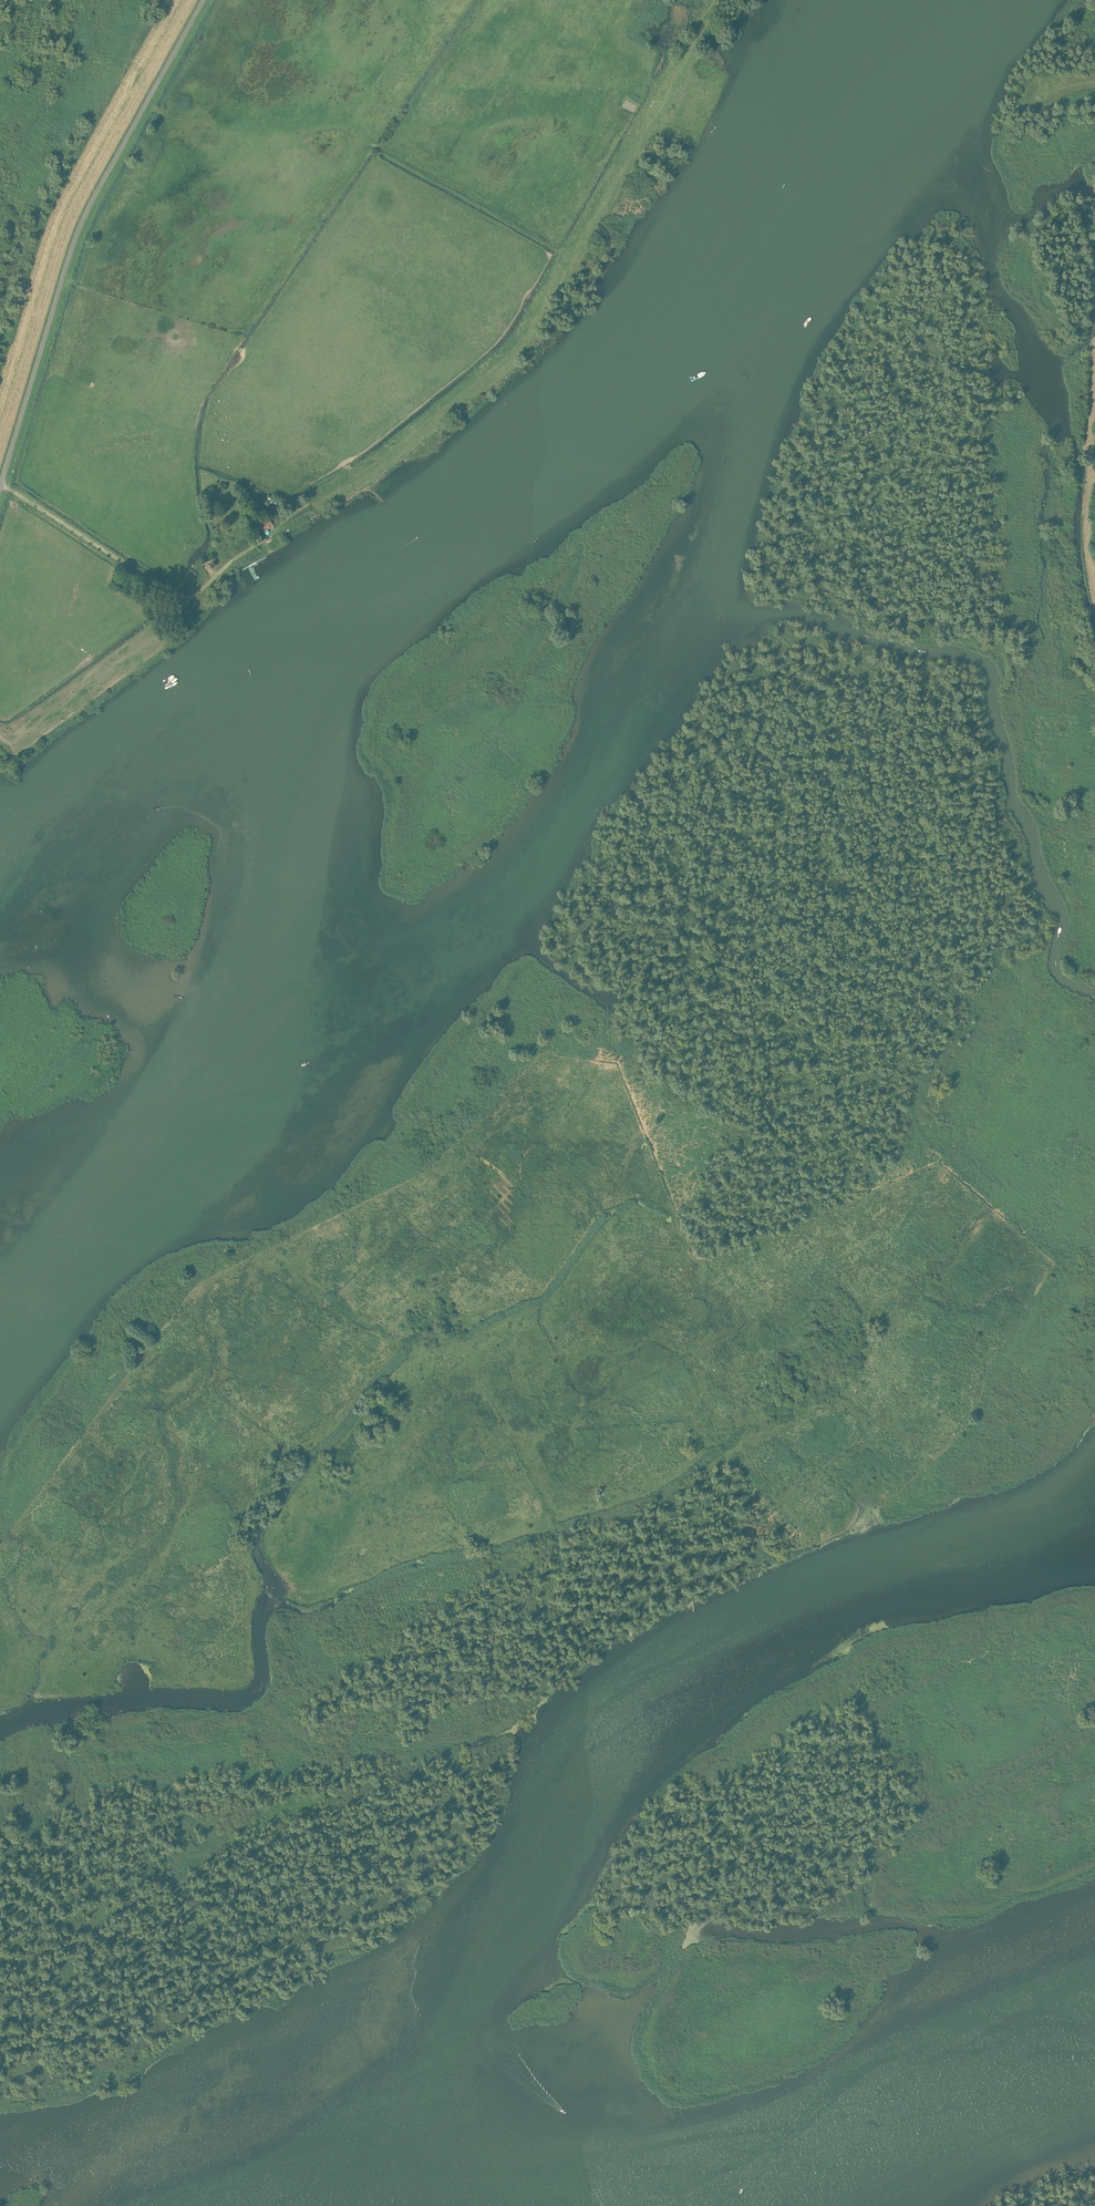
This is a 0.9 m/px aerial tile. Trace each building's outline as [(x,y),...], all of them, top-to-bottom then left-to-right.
[(282,512),(287,517),(293,511),(292,510),(290,512),(287,508),(282,512)] [(273,525),(270,520),(256,528),(259,534),(263,531),(263,529),(264,529),(265,530),(273,525)]
